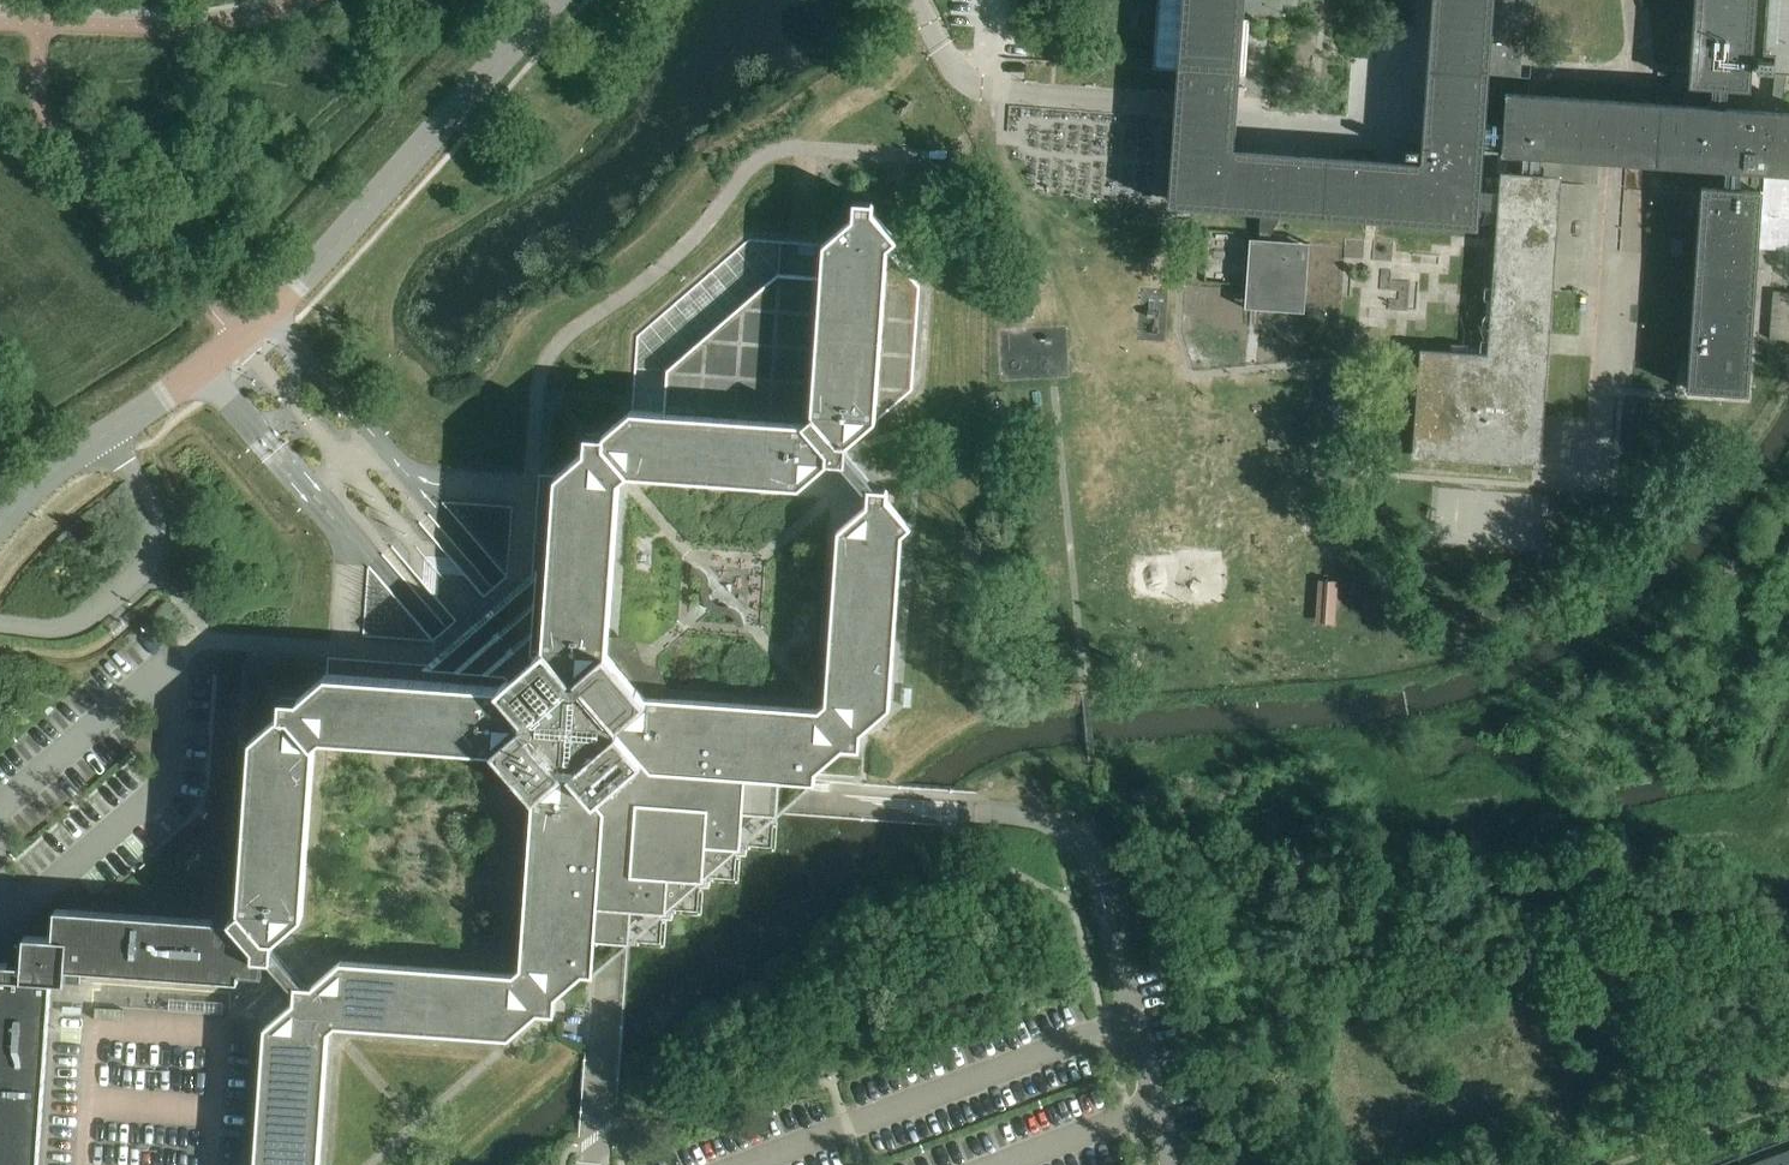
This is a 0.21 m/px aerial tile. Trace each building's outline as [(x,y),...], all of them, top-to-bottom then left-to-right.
[(1154,69),(1179,71),(1168,208),(1263,214),(1261,241),(1252,241),(1247,312),(1307,317),(1311,247),(1272,245),(1273,239),(1280,216),(1478,230),(1479,212),(1498,213),(1489,356),(1421,352),(1413,461),(1542,470),(1561,178),(1541,177),(1542,158),(1724,171),(1723,189),(1701,188),(1687,392),(1748,396),(1763,192),(1725,189),(1726,171),(1788,176),(1788,114),(1780,114),(1785,76),(1788,76),(1788,0),(1767,0),(1763,57),(1775,58),(1775,76),(1776,76),(1771,113),(1726,110),(1727,91),(1751,92),(1758,0),(1695,0),(1689,88),(1711,89),(1709,109),(1507,94),(1502,155),(1524,157),(1523,176),(1501,174),(1499,194),(1480,193),(1489,74),(1518,75),(1519,46),(1508,45),(1509,31),(1534,32),(1536,0),(1433,0),(1422,161),(1372,157),(1372,152),(1352,151),(1351,156),(1234,148),(1239,75),(1245,75),(1250,20),(1244,20),(1245,0),(1159,0),(1154,69)] [(1765,177),(1760,248),(1788,250),(1788,179),(1765,177)] [(265,962),(295,996),(294,1005),(265,1030),(255,1164),(320,1164),(329,1034),(336,1028),(509,1041),(537,1016),(555,1017),(556,1000),(583,977),(593,977),(630,945),(665,948),(667,913),(702,916),(704,881),(739,884),(741,849),(776,852),(778,817),(815,785),(816,774),(842,751),(860,752),(861,735),(890,710),(890,711),(903,538),(912,530),(888,502),(889,494),(886,491),(885,493),(877,492),(847,457),(847,449),(913,391),(920,288),(888,251),(898,243),(874,215),(874,207),(872,204),(871,205),(854,204),(853,221),(824,246),(822,278),(779,275),(668,372),(665,415),(632,412),(603,437),(586,436),(585,454),(556,479),(544,651),(500,689),(327,676),(298,701),(281,700),(280,718),(251,742),(239,915),(229,923),(56,911),(54,940),(26,938),(23,967),(0,965),(0,1164),(39,1164),(52,984),(81,986),(82,972),(240,983),(240,976),(264,978),(265,962)] [(1773,293),(1769,340),(1788,341),(1788,294),(1773,293)] [(724,600),(725,600),(723,620),(759,623),(766,555),(708,550),(705,580),(726,582),(724,600)] [(1757,1164),(1788,1164),(1788,1153),(1757,1164)]
